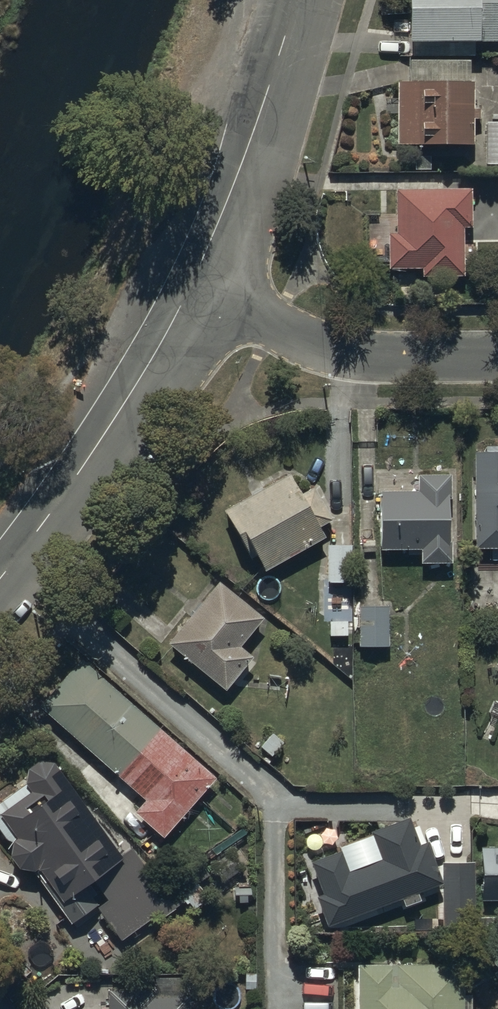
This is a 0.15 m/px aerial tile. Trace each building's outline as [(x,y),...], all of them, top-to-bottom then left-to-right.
[(407,41),(497,41),(497,0),(407,0),(407,41)] [(409,80),(397,80),(396,144),(472,145),(472,119),(479,119),(479,110),(472,110),(473,60),(409,59),(409,80)] [(486,123),(487,162),(497,162),(497,123),(486,123)] [(471,226),(470,189),(395,191),(396,233),(388,234),(389,270),(421,269),(421,277),(463,276),(463,271),(478,271),(478,244),(463,244),(462,227),(471,226)] [(473,452),(477,549),(497,549),(497,451),(473,452)] [(299,494),(288,475),(222,512),(241,546),(248,542),(264,571),(323,537),(317,528),(332,519),(313,486),(299,494)] [(446,498),(451,498),(451,476),(416,476),(416,492),(379,493),(380,551),(421,550),(421,563),(452,563),(452,542),(447,542),(446,498)] [(350,544),(328,545),(327,581),(350,581),(350,544)] [(216,581),(166,645),(226,691),(250,659),(237,649),(262,617),(216,581)] [(371,663),(370,646),(387,645),(386,605),(357,606),(358,646),(359,663),(371,663)] [(79,661),(38,707),(144,800),(133,812),(163,838),(214,781),(79,661)] [(209,875),(197,860),(161,887),(132,848),(121,856),(54,763),(37,759),(25,768),(24,782),(0,802),(0,850),(13,866),(34,870),(69,923),(91,908),(112,936),(131,936),(158,916),(161,920),(185,902),(186,905),(203,892),(197,884),(209,875)] [(340,850),(310,863),(322,893),(313,897),(327,929),(438,882),(411,819),(369,837),(378,859),(349,872),(340,850)] [(481,849),(481,900),(497,900),(497,848),(481,849)] [(473,863),(441,864),(442,926),(474,925),(473,863)] [(484,952),(497,971),(494,974),(497,980),(497,942),(484,952)] [(357,965),(358,1008),(464,1008),(463,963),(357,965)] [(155,990),(108,990),(108,1008),(187,1008),(187,995),(155,995),(155,990)]
